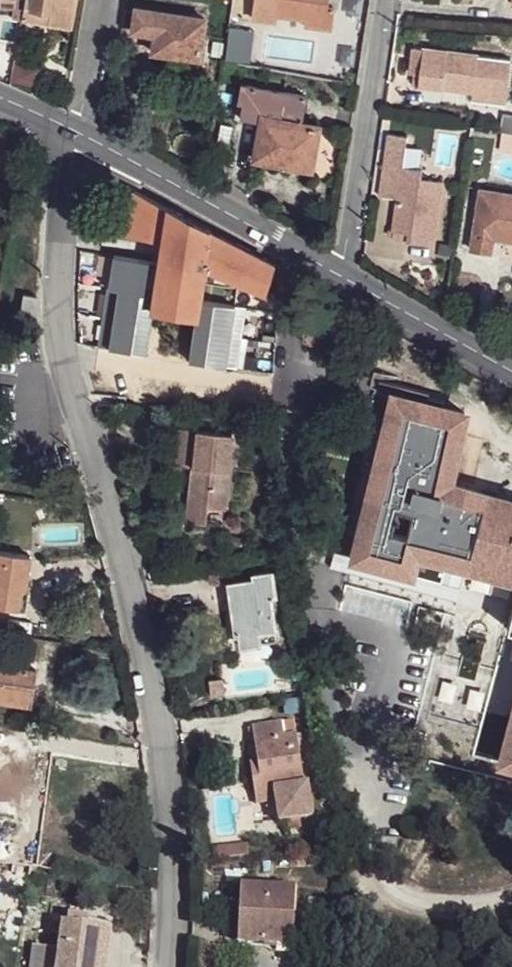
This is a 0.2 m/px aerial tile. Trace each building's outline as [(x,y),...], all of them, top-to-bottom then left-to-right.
[(50,24),(52,13),(30,9),(32,0),(25,0),(23,11),(21,19),(50,24)] [(30,9),(52,13),(50,24),(70,27),(75,0),(32,0),(30,9)] [(253,12),(276,15),(305,20),(304,26),(330,29),(333,6),(327,6),(328,0),(255,0),(253,12)] [(135,7),(131,31),(154,34),(151,52),(161,53),(199,59),(205,18),(135,7)] [(11,19),(21,21),(21,19),(23,11),(14,10),(11,19)] [(253,12),(252,19),(275,22),(276,15),(253,12)] [(224,60),(248,63),(252,30),(228,27),(224,60)] [(414,59),(412,72),(414,72),(423,73),(421,84),(475,91),(480,55),(458,53),(450,51),(449,56),(426,52),(427,49),(416,47),(414,59)] [(161,53),(159,66),(197,71),(199,59),(161,53)] [(18,63),(14,81),(37,85),(40,68),(18,63)] [(259,122),(252,160),(312,170),(320,125),(301,121),(306,95),(241,83),(237,102),(242,103),(239,118),(259,122)] [(501,131),(502,132),(511,133),(511,115),(504,114),(501,131)] [(456,130),(452,153),(467,156),(470,132),(456,130)] [(499,150),(511,152),(511,133),(502,132),(499,150)] [(388,134),(380,196),(389,197),(399,198),(394,229),(410,231),(409,240),(435,244),(443,182),(421,179),(422,170),(403,167),(408,137),(388,134)] [(115,255),(109,288),(119,289),(110,348),(146,354),(153,309),(197,316),(190,361),(226,366),(236,305),(199,299),(204,265),(267,291),(275,264),(135,189),(128,234),(163,240),(160,262),(115,255)] [(471,250),(492,253),(493,245),(494,239),(511,242),(511,194),(481,189),(471,250)] [(394,229),(393,238),(409,240),(410,231),(394,229)] [(493,245),(511,249),(511,242),(494,239),(493,245)] [(119,289),(109,288),(100,347),(110,348),(119,289)] [(24,294),(20,321),(33,323),(38,296),(24,294)] [(245,306),(236,305),(226,366),(236,368),(245,306)] [(442,580),(446,559),(511,575),(511,499),(447,483),(464,412),(442,407),(443,401),(429,398),(430,394),(359,374),(354,395),(389,404),(352,558),(442,580)] [(180,428),(176,465),(193,467),(187,521),(205,523),(206,507),(224,508),(231,434),(180,428)] [(4,607),(6,587),(23,589),(26,590),(31,556),(0,551),(0,606),(4,607)] [(232,611),(235,634),(239,633),(241,646),(259,644),(276,642),(274,630),(269,596),(275,595),(271,572),(253,575),(254,580),(228,584),(231,601),(236,600),(237,610),(232,611)] [(6,587),(4,607),(20,610),(23,589),(6,587)] [(23,704),(25,688),(32,690),(36,669),(18,666),(8,665),(9,659),(0,658),(0,700),(23,704)] [(25,688),(23,704),(30,705),(32,690),(25,688)] [(252,774),(255,793),(274,789),(304,784),(296,735),(284,737),(282,723),(252,727),(258,762),(260,773),(252,774)] [(258,762),(250,763),(252,774),(260,773),(258,762)] [(304,784),(274,789),(276,801),(280,822),(313,816),(307,784),(304,784)] [(274,789),(255,793),(257,804),(276,801),(274,789)] [(241,886),(239,919),(247,919),(249,887),(241,886)] [(239,919),(238,943),(293,946),(296,889),(249,887),(247,919),(239,919)] [(30,966),(106,966),(111,929),(63,922),(60,949),(33,945),(30,966)]
